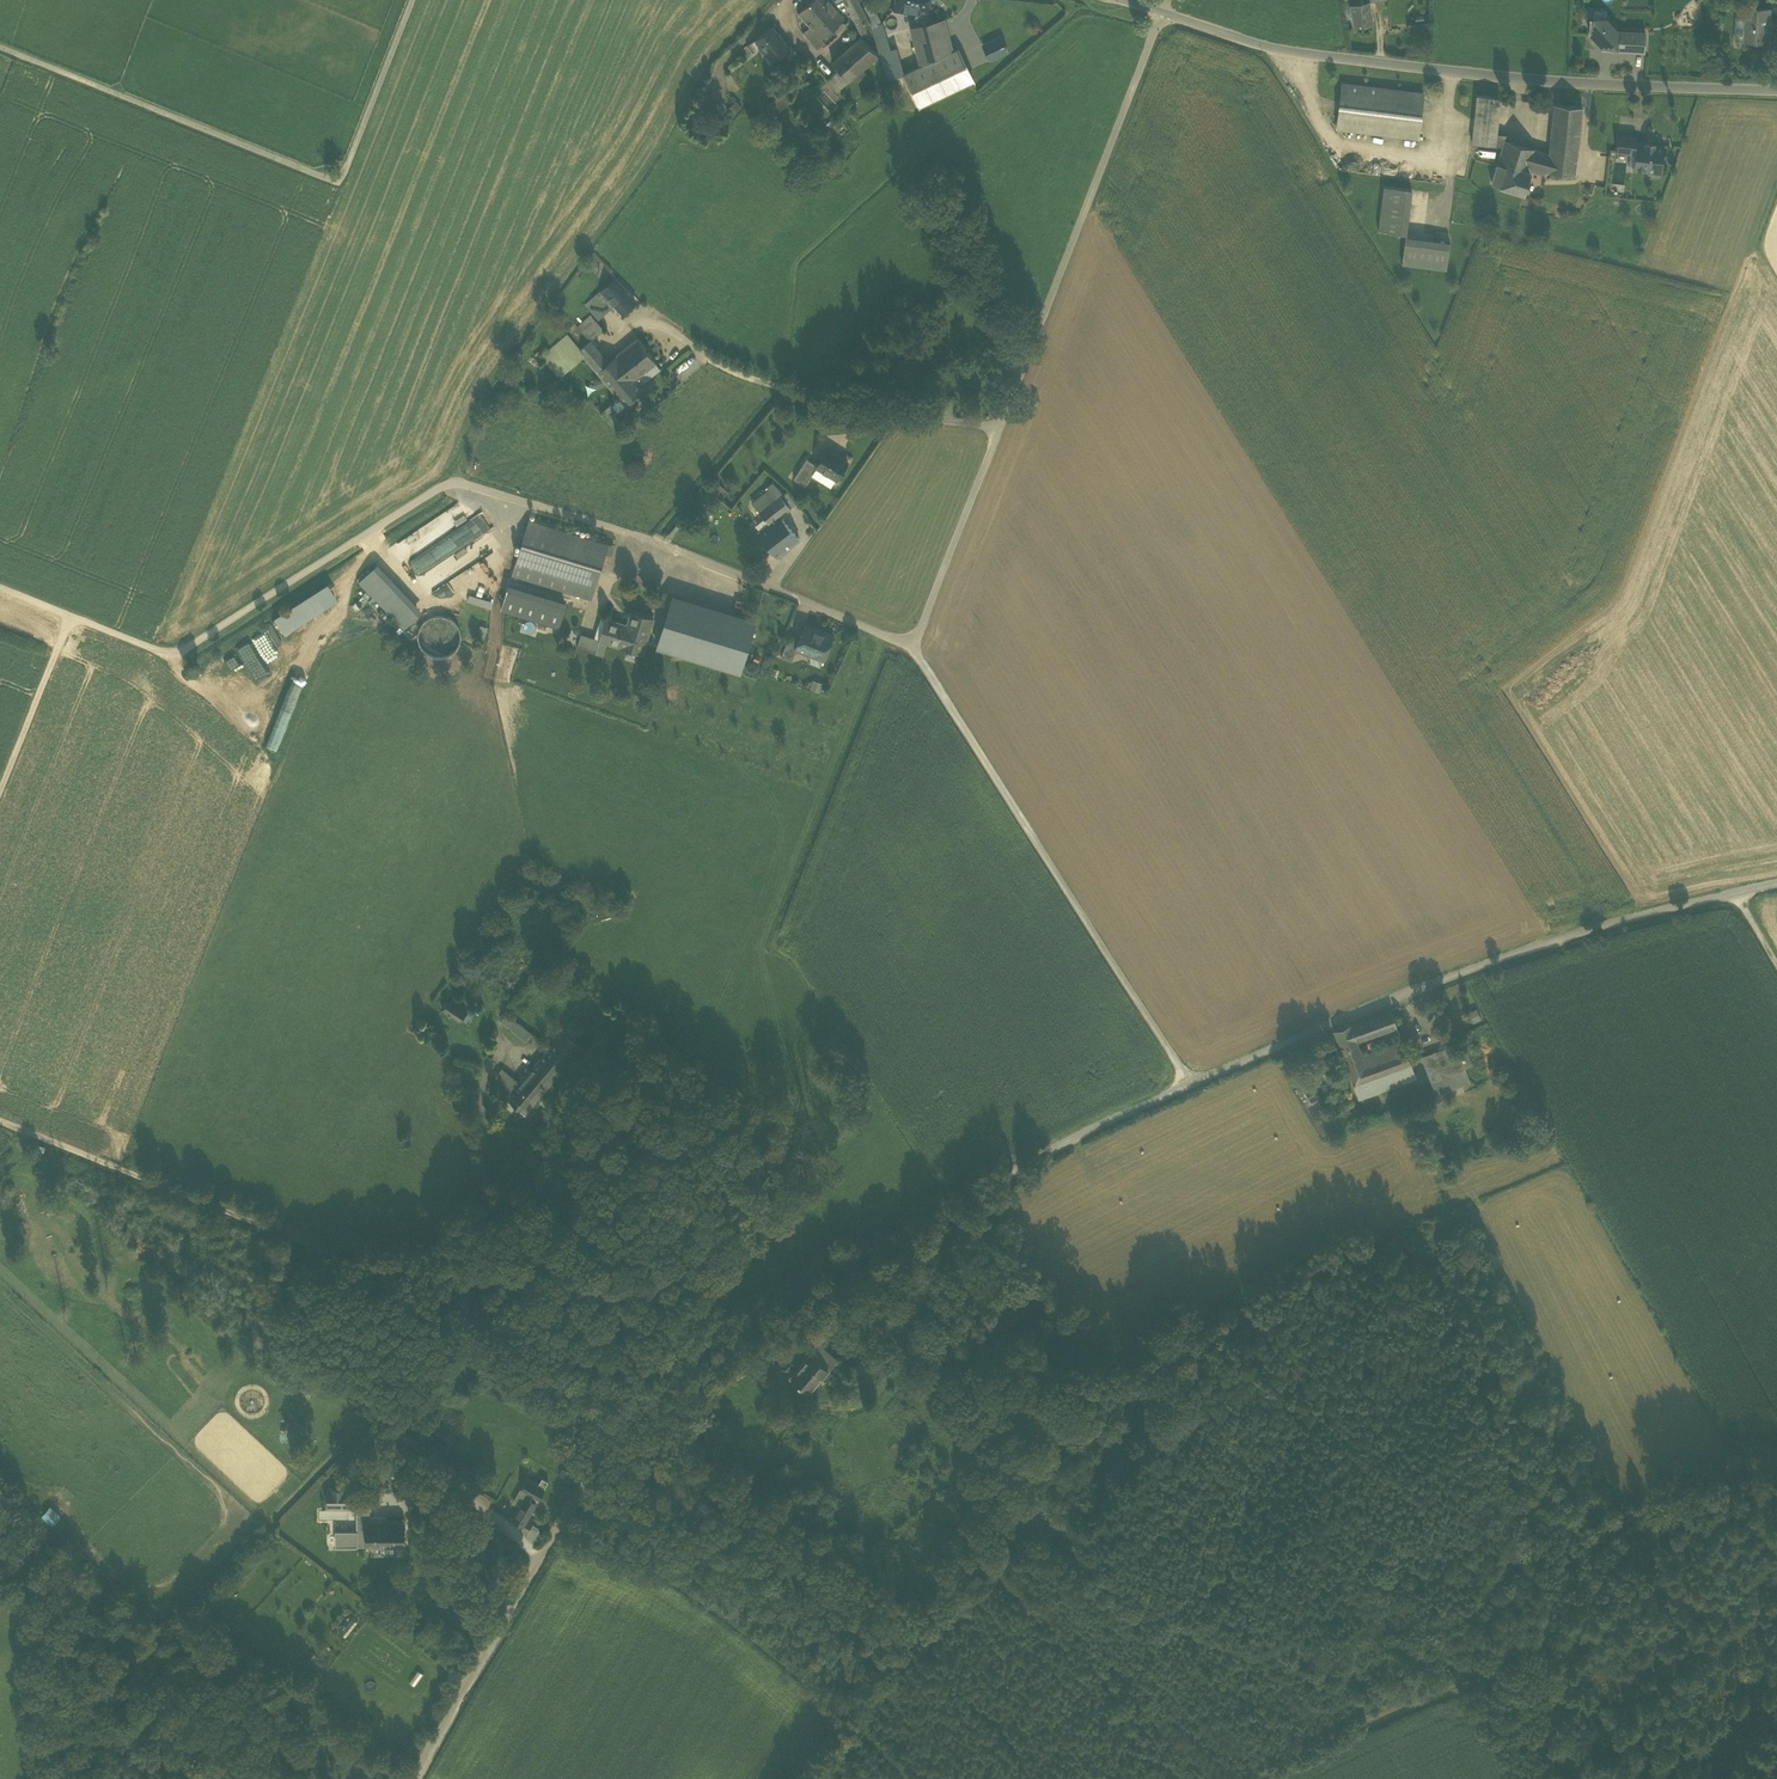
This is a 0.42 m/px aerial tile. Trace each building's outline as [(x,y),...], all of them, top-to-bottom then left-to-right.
[(821,38),(824,35),(845,17),(851,13),(863,32),(871,28),(865,15),(866,15),(861,7),(858,0),(813,0),(799,13),(811,26),(821,38)] [(927,14),(930,0),(896,0),(894,10),(917,14),(917,12),(927,14)] [(1353,19),(1355,28),(1374,24),(1370,1),(1350,5),(1351,8),(1353,19)] [(865,15),(871,28),(872,28),(882,24),(883,23),(872,3),(861,7),(866,15),(865,15)] [(1353,19),(1351,8),(1344,9),(1347,21),(1353,19)] [(1746,18),(1745,28),(1745,40),(1767,41),(1767,23),(1771,23),(1771,9),(1746,8),(1746,18)] [(915,27),(934,22),(927,14),(917,12),(917,14),(915,27)] [(1601,46),(1612,47),(1611,51),(1617,51),(1617,50),(1618,30),(1606,18),(1593,17),(1590,20),(1589,33),(1592,36),(1592,40),(1596,41),(1601,46)] [(1737,17),(1737,27),(1745,28),(1746,18),(1737,17)] [(911,28),(920,66),(953,51),(944,20),(934,22),(915,27),(911,28)] [(1429,31),(1430,22),(1407,24),(1408,33),(1429,31)] [(887,79),(903,74),(896,49),(890,51),(882,24),(872,28),(876,40),(887,79)] [(757,39),(774,60),(781,54),(789,47),(772,26),(757,39)] [(817,48),(824,41),(821,38),(811,26),(804,32),(809,38),(817,48)] [(1736,40),(1745,40),(1745,28),(1737,27),(1736,40)] [(1617,50),(1630,51),(1631,31),(1618,30),(1617,50)] [(1645,31),(1631,31),(1630,51),(1644,52),(1645,31)] [(828,80),(837,90),(840,88),(878,54),(869,43),(862,36),(832,62),(839,70),(828,80)] [(983,45),(990,60),(1007,52),(1000,37),(983,45)] [(781,54),(786,61),(797,52),(792,45),(789,47),(781,54)] [(920,66),(903,74),(919,107),(973,81),(968,71),(957,49),(953,51),(920,66)] [(801,57),(797,52),(786,61),(791,66),(801,57)] [(1337,129),(1419,140),(1425,95),(1343,84),(1337,129)] [(766,104),(774,114),(789,102),(782,92),(766,104)] [(1472,143),(1503,146),(1505,140),(1507,135),(1497,134),(1501,98),(1477,95),(1472,143)] [(742,106),(736,100),(727,109),(734,115),(742,106)] [(1550,146),(1553,147),(1578,149),(1583,107),(1554,104),(1550,146)] [(788,124),(802,142),(809,136),(794,119),(788,124)] [(1630,153),(1635,153),(1636,142),(1637,136),(1618,134),(1616,151),(1630,153)] [(1576,175),(1578,149),(1553,147),(1552,155),(1551,154),(1505,140),(1503,146),(1498,161),(1529,171),(1529,172),(1545,175),(1545,172),(1576,175)] [(1633,170),(1661,172),(1664,145),(1655,144),(1655,143),(1645,142),(1644,143),(1636,142),(1635,153),(1633,167),(1633,170)] [(1500,186),(1523,193),(1529,172),(1529,171),(1498,161),(1492,183),(1500,185),(1500,186)] [(1378,230),(1406,234),(1412,189),(1384,186),(1378,230)] [(1401,264),(1446,270),(1450,242),(1405,236),(1401,264)] [(615,279),(602,291),(614,304),(615,305),(622,313),(635,302),(615,279)] [(610,311),(615,305),(614,304),(608,309),(597,296),(602,291),(601,290),(596,295),(585,305),(599,320),(610,311)] [(608,309),(614,304),(602,291),(597,296),(608,309)] [(577,327),(589,342),(590,343),(603,331),(590,316),(577,327)] [(541,356),(559,378),(584,356),(579,350),(566,334),(541,356)] [(620,398),(626,405),(644,390),(640,385),(643,383),(660,369),(637,340),(608,364),(597,372),(603,379),(609,385),(620,398)] [(598,353),(590,343),(589,342),(579,350),(584,356),(589,361),(598,353)] [(518,351),(510,362),(516,367),(524,355),(518,351)] [(589,361),(594,368),(604,360),(598,353),(589,361)] [(608,364),(604,360),(594,368),(597,372),(608,364)] [(597,390),(609,385),(603,379),(594,383),(597,390)] [(626,406),(626,405),(620,398),(611,405),(618,413),(626,406)] [(601,413),(608,421),(615,415),(618,413),(611,405),(601,413)] [(622,425),(615,415),(608,421),(615,430),(622,425)] [(817,466),(824,471),(820,478),(831,485),(836,478),(836,479),(847,461),(835,453),(834,454),(827,449),(817,465),(816,466),(817,466)] [(794,479),(804,486),(812,473),(813,473),(817,466),(816,466),(817,465),(807,458),(794,479)] [(813,473),(820,478),(824,471),(817,466),(813,473)] [(715,485),(726,495),(729,493),(714,479),(707,487),(710,490),(715,485)] [(778,491),(781,495),(784,493),(773,482),(767,487),(768,488),(769,488),(775,494),(777,492),(778,491)] [(710,490),(722,501),(726,495),(715,485),(710,490)] [(752,503),(759,511),(777,496),(775,494),(769,488),(768,488),(752,503)] [(777,492),(775,494),(777,496),(759,511),(765,518),(769,523),(779,515),(780,517),(791,508),(780,496),(781,495),(778,491),(777,492)] [(788,491),(784,493),(781,495),(780,496),(791,508),(796,504),(788,491)] [(421,530),(421,538),(425,537),(425,533),(433,533),(437,530),(442,530),(445,534),(452,528),(453,534),(439,544),(439,556),(433,561),(433,567),(420,576),(421,581),(427,589),(436,589),(464,569),(463,530),(454,530),(463,523),(463,504),(457,504),(422,530),(421,530)] [(463,506),(464,520),(472,520),(472,505),(463,506)] [(757,534),(778,558),(800,540),(780,517),(779,515),(769,523),(760,532),(757,534)] [(755,526),(760,532),(769,523),(765,518),(755,526)] [(529,521),(515,568),(583,589),(580,598),(592,601),(606,555),(609,545),(529,521)] [(459,554),(470,568),(499,545),(488,531),(459,554)] [(408,552),(410,544),(399,541),(395,557),(412,561),(414,553),(408,552)] [(609,545),(606,555),(612,557),(615,547),(609,545)] [(359,583),(403,631),(420,615),(376,567),(359,583)] [(512,577),(580,598),(583,589),(515,568),(512,577)] [(329,585),(276,620),(286,635),(339,600),(329,585)] [(508,589),(501,611),(559,628),(565,607),(508,589)] [(493,603),(469,596),(467,603),(491,611),(493,603)] [(673,597),(657,649),(740,674),(756,622),(673,597)] [(628,652),(642,657),(654,620),(632,613),(628,627),(606,620),(599,642),(600,642),(607,645),(628,651),(628,652)] [(360,616),(348,634),(359,642),(371,623),(360,616)] [(448,619),(440,617),(432,618),(424,623),(419,630),(417,638),(419,646),(423,653),(430,658),(438,660),(446,659),(454,655),(459,648),(461,640),(459,631),(455,624),(448,619)] [(601,619),(594,640),(599,642),(606,620),(601,619)] [(813,655),(823,660),(824,658),(827,656),(829,650),(828,647),(833,636),(821,631),(821,633),(805,627),(800,640),(796,649),(797,649),(813,655)] [(577,650),(596,656),(600,642),(599,642),(594,640),(581,636),(577,650)] [(781,657),(792,662),(797,649),(796,649),(800,640),(790,636),(781,657)] [(600,642),(596,656),(603,658),(607,645),(600,642)] [(820,667),(823,660),(813,655),(809,663),(820,667)] [(286,675),(265,751),(280,756),(302,679),(286,675)] [(813,680),(810,689),(820,692),(823,683),(813,680)] [(546,903),(534,894),(531,899),(542,907),(546,903)] [(608,906),(596,910),(599,920),(611,917),(608,906)] [(440,1016),(449,1022),(459,1007),(450,1001),(440,1016)] [(468,1013),(459,1007),(449,1022),(458,1027),(468,1013)] [(1482,1021),(1477,1010),(1468,1013),(1473,1024),(1482,1021)] [(1391,1011),(1351,1026),(1357,1043),(1397,1028),(1391,1011)] [(1462,1013),(1465,1025),(1471,1024),(1467,1012),(1462,1013)] [(501,1024),(526,1044),(531,1038),(506,1017),(501,1024)] [(1361,1054),(1357,1043),(1351,1026),(1334,1032),(1344,1060),(1361,1054)] [(509,1103),(526,1117),(528,1114),(573,1060),(580,1052),(573,1046),(580,1039),(570,1030),(551,1053),(520,1090),(509,1103)] [(1403,1043),(1368,1057),(1370,1064),(1405,1051),(1403,1043)] [(1421,1059),(1432,1086),(1443,1082),(1467,1074),(1466,1070),(1461,1057),(1457,1046),(1421,1059)] [(1405,1051),(1370,1064),(1376,1079),(1411,1066),(1405,1051)] [(1354,1088),(1376,1079),(1370,1064),(1368,1057),(1361,1054),(1344,1060),(1354,1088)] [(1461,1057),(1466,1070),(1473,1067),(1468,1054),(1461,1057)] [(1416,1080),(1411,1066),(1376,1079),(1354,1088),(1359,1101),(1386,1090),(1386,1091),(1416,1080)] [(1443,1082),(1446,1093),(1471,1084),(1467,1074),(1443,1082)] [(494,1083),(499,1087),(506,1079),(502,1075),(494,1083)] [(520,1090),(506,1079),(499,1087),(496,1092),(509,1103),(520,1090)] [(1436,1097),(1446,1093),(1443,1082),(1432,1086),(1436,1097)] [(624,1113),(631,1121),(646,1106),(639,1099),(624,1113)] [(815,1350),(811,1355),(791,1379),(808,1393),(817,1383),(818,1383),(822,1377),(828,1370),(836,1360),(821,1347),(817,1351),(815,1350)] [(570,1472),(562,1467),(559,1474),(566,1478),(570,1472)] [(408,1478),(411,1482),(418,1475),(415,1471),(408,1478)] [(521,1488),(532,1495),(538,1498),(539,1499),(545,1488),(527,1477),(521,1488)] [(357,1507),(357,1487),(327,1487),(327,1508),(357,1507)] [(372,1487),(357,1487),(357,1507),(367,1507),(371,1507),(372,1507),(372,1487)] [(512,1502),(519,1507),(526,1495),(530,1498),(532,1495),(521,1488),(520,1488),(512,1502)] [(519,1507),(512,1519),(523,1525),(537,1502),(536,1501),(530,1498),(526,1495),(519,1507)] [(62,1513),(51,1503),(42,1513),(52,1523),(62,1513)] [(357,1507),(357,1530),(366,1530),(366,1522),(367,1522),(367,1507),(357,1507)] [(372,1522),(367,1522),(366,1522),(366,1530),(366,1540),(366,1545),(366,1546),(406,1546),(406,1522),(372,1522)] [(533,1523),(526,1535),(532,1539),(539,1527),(533,1523)] [(357,1544),(357,1546),(358,1546),(358,1545),(358,1540),(366,1540),(366,1530),(357,1530),(335,1530),(335,1531),(337,1531),(337,1544),(357,1544)] [(337,1531),(335,1531),(335,1546),(357,1546),(357,1544),(337,1544),(337,1531)] [(340,1631),(346,1636),(358,1621),(352,1616),(347,1621),(345,1620),(343,1624),(344,1625),(340,1631)] [(418,1669),(410,1681),(415,1685),(423,1673),(418,1669)]
